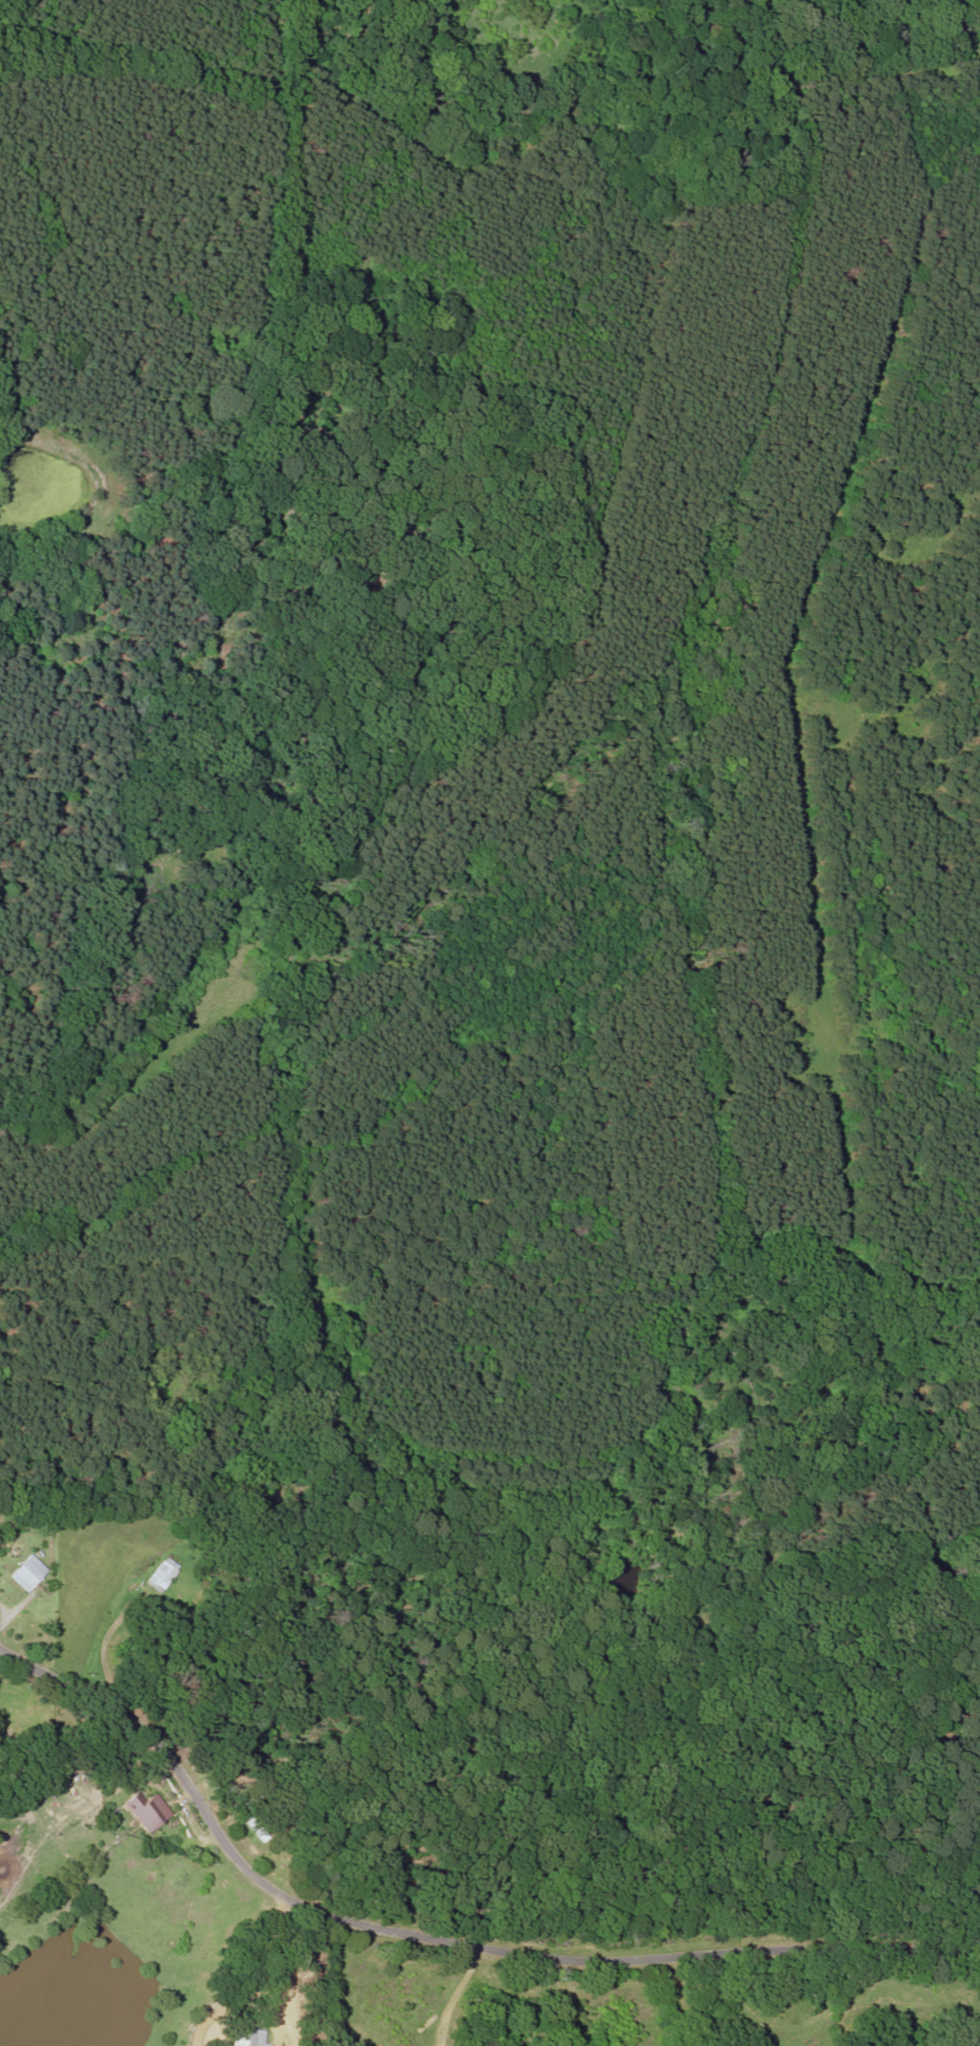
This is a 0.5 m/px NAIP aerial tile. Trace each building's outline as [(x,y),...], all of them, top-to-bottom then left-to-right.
[(25,1593),(47,1570),(30,1553),(8,1576),(25,1593)] [(145,1582),(159,1593),(178,1567),(164,1557),(145,1582)] [(142,1833),(167,1818),(153,1795),(143,1801),(138,1792),(123,1801),(142,1833)] [(264,1835),(250,1817),(246,1820),(259,1838),(264,1835)] [(232,2025),(229,2045),(261,2045),(263,2029),(232,2025)]
